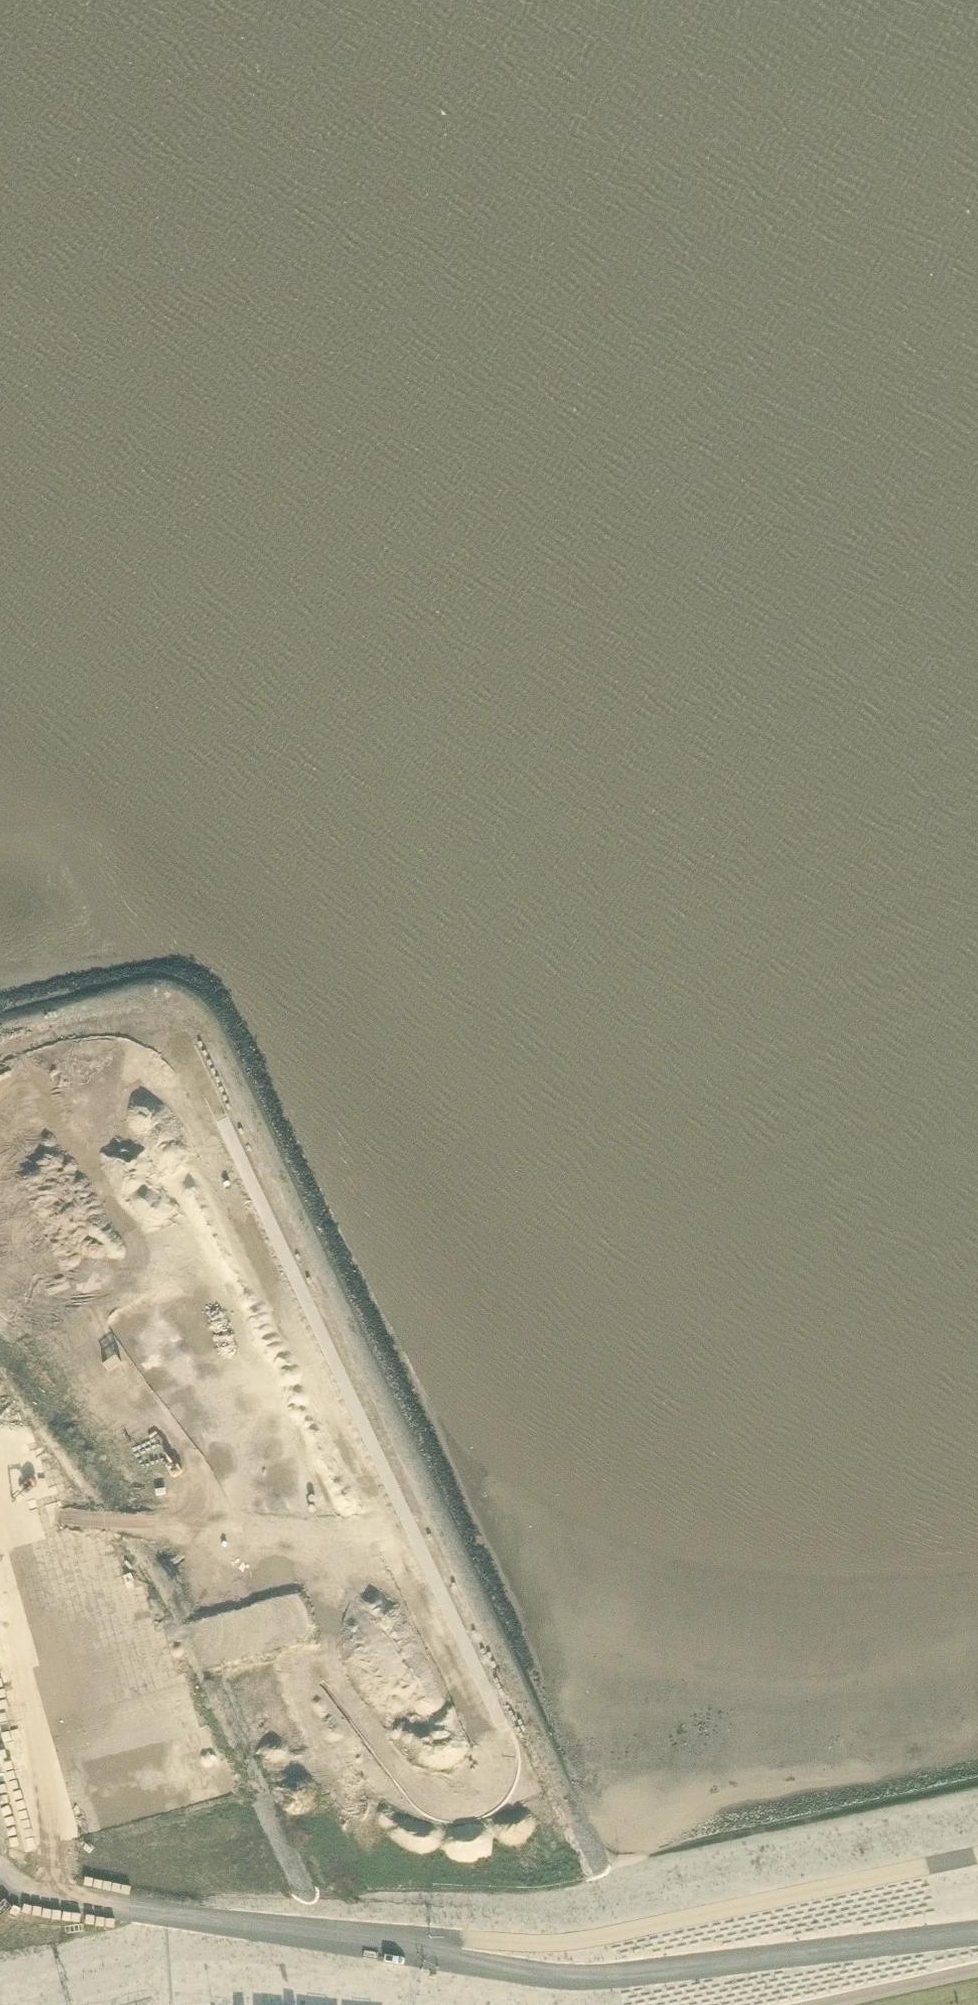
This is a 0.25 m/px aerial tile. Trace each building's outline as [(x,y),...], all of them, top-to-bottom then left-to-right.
[(388,1778),(387,1758),(329,1760),(330,1780),(388,1778)]
